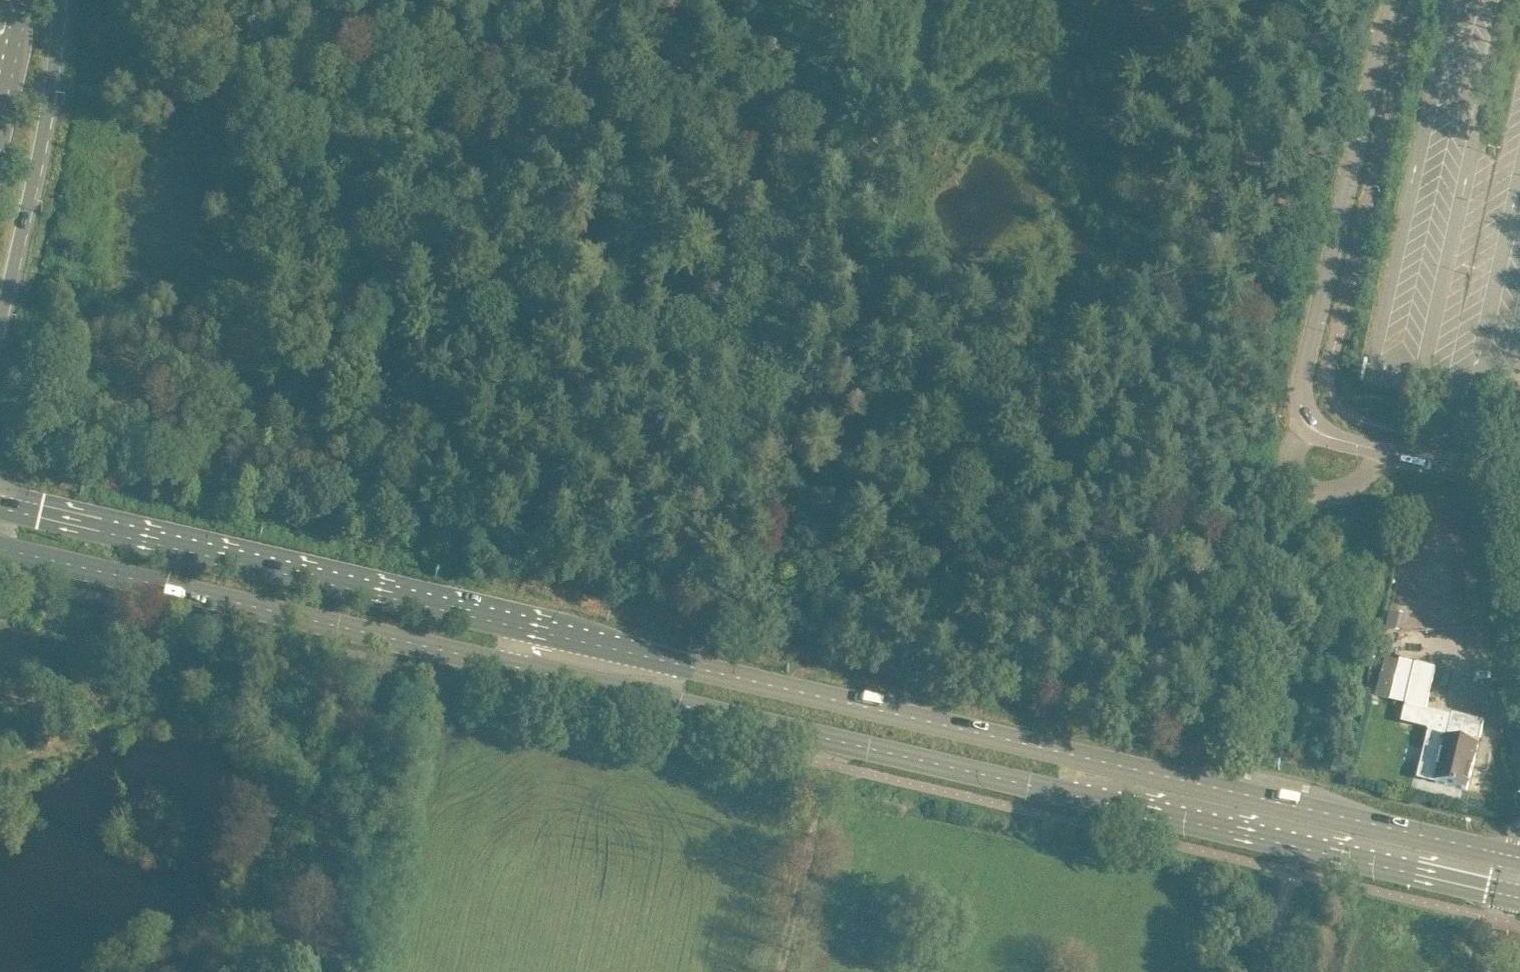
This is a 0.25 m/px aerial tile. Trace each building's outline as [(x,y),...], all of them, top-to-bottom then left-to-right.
[(1437,669),(1416,663),(1406,704),(1427,709),(1437,669)] [(1436,783),(1467,791),(1484,722),(1453,714),(1436,783)]
